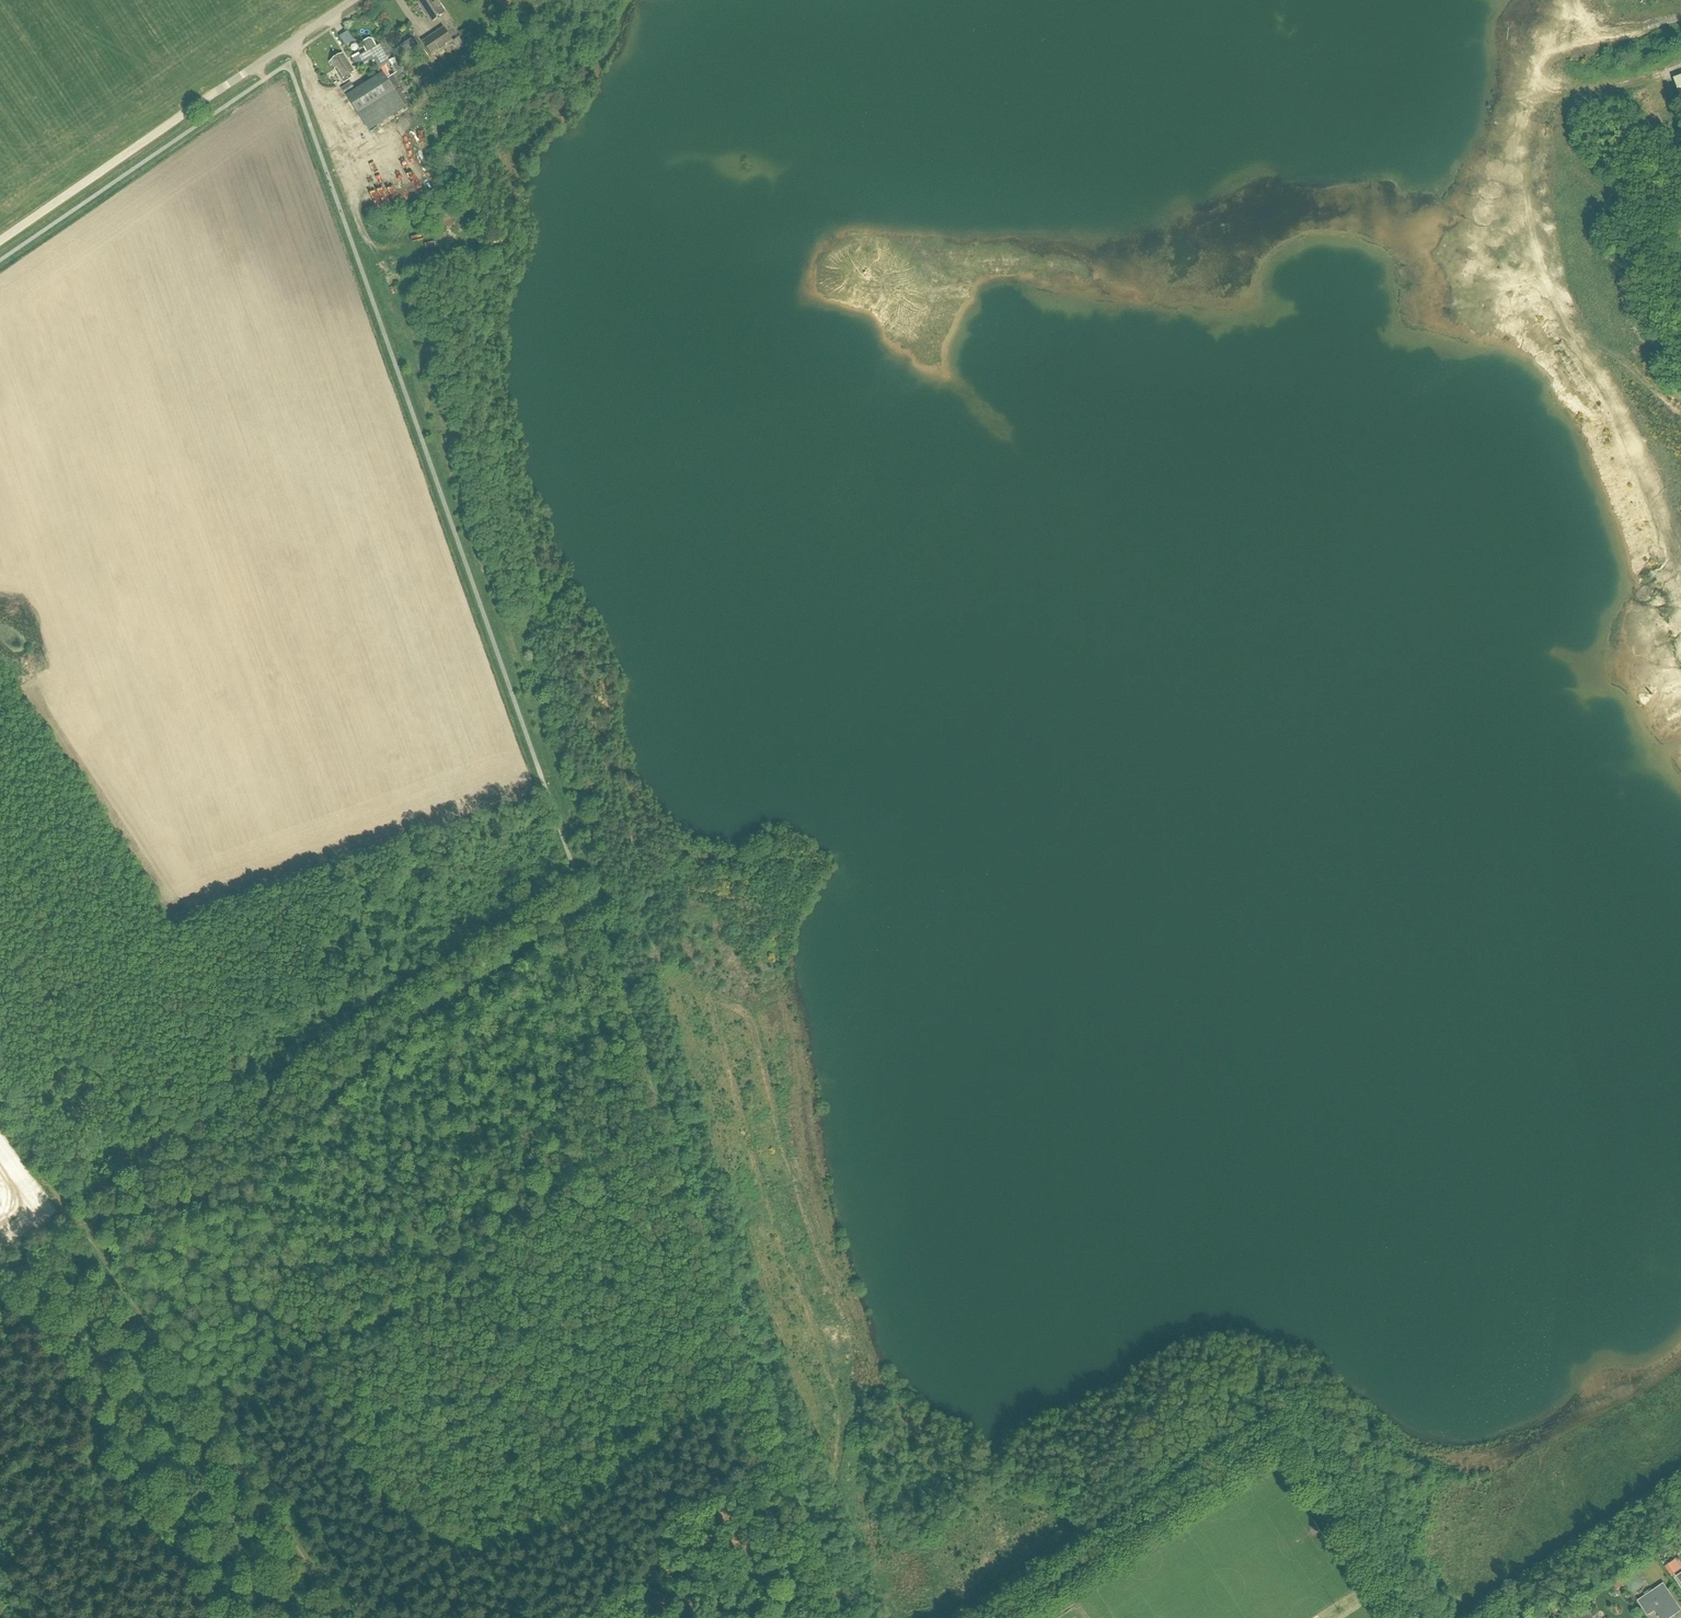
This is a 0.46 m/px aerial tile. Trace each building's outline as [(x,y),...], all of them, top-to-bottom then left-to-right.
[(444,13),(436,0),(422,0),(418,3),(431,21),(444,13)] [(432,56),(454,41),(444,27),(423,42),(432,56)] [(414,46),(411,36),(396,42),(400,52),(414,46)] [(363,46),(367,52),(353,60),(356,65),(357,68),(371,60),(373,62),(375,61),(379,68),(385,64),(388,62),(386,58),(379,45),(376,47),(373,40),(369,40),(364,42),(363,46)] [(477,67),(484,64),(483,60),(494,56),(493,51),(487,53),(474,57),(477,67)] [(342,57),(340,54),(330,61),(336,69),(334,70),(343,84),(352,78),(349,75),(355,72),(344,56),(342,57)] [(387,79),(383,73),(380,75),(347,97),(358,115),(395,91),(394,90),(406,82),(396,64),(391,67),(395,73),(389,77),(387,79)] [(379,68),(377,69),(380,75),(383,73),(387,79),(389,77),(386,72),(388,71),(385,66),(386,66),(385,64),(379,68)] [(346,95),(355,89),(352,83),(342,88),(346,95)] [(402,88),(395,92),(405,107),(412,103),(402,88)] [(1672,1575),(1679,1570),(1673,1561),(1666,1566),(1672,1575)] [(1630,1592),(1637,1587),(1632,1578),(1625,1583),(1630,1592)] [(1680,1611),(1680,1610),(1663,1584),(1638,1601),(1648,1615),(1654,1611),(1658,1616),(1657,1617),(1658,1617),(1659,1617),(1670,1617),(1680,1611)] [(1588,1610),(1577,1617),(1578,1617),(1593,1617),(1588,1610)]
